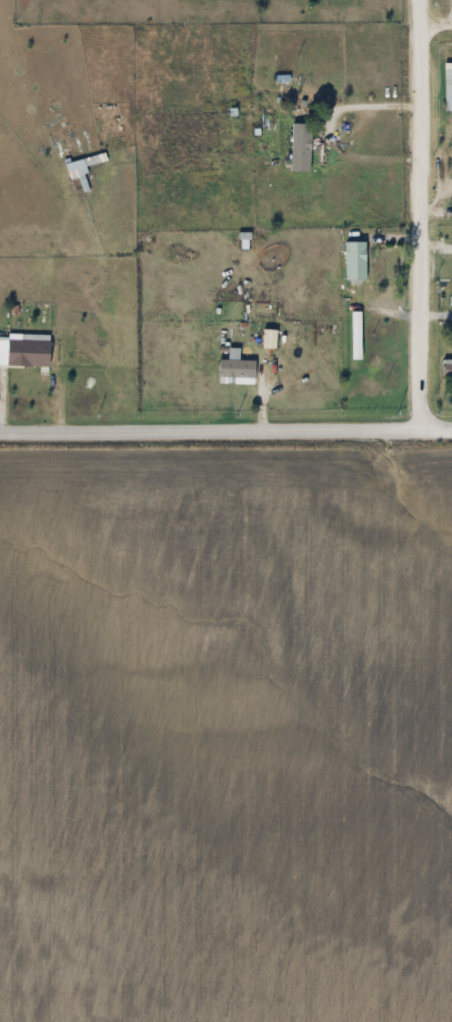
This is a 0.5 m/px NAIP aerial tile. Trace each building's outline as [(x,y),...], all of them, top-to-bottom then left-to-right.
[(314,125),(292,125),(292,173),(314,173),(314,125)] [(69,178),(88,174),(85,158),(66,161),(69,178)] [(10,366),(53,368),(54,342),(11,340),(10,366)] [(258,379),(258,361),(220,361),(220,379),(258,379)]
